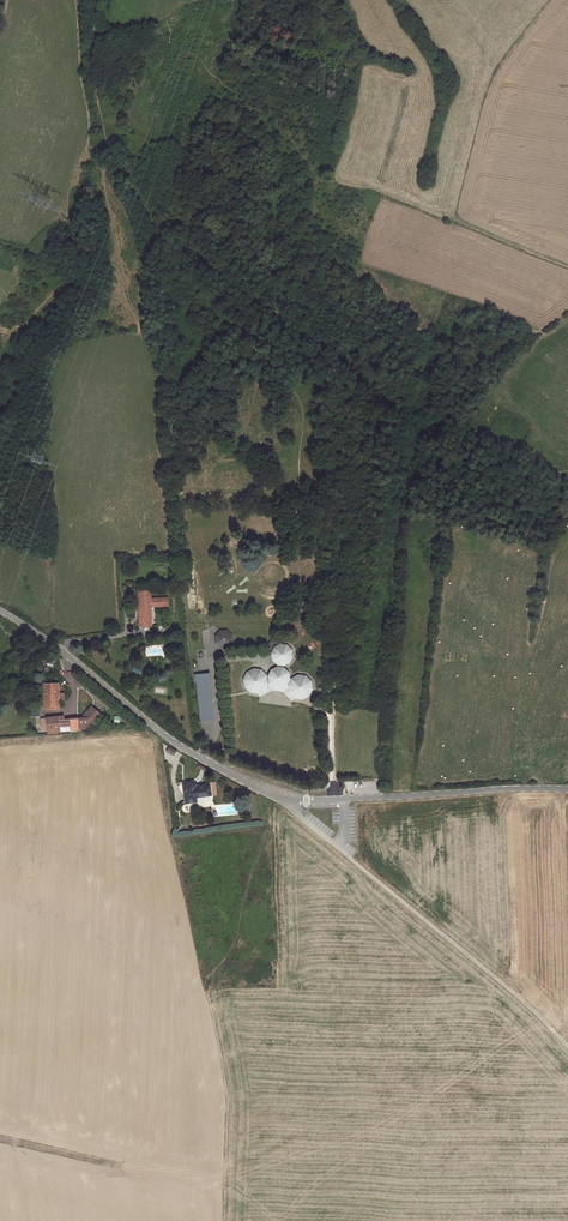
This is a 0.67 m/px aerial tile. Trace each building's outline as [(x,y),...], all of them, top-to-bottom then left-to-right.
[(138,590),(139,627),(151,626),(150,607),(150,597),(149,590),(138,590)] [(150,607),(162,607),(162,605),(168,605),(168,598),(162,598),(162,597),(150,597),(150,607)] [(220,647),(226,646),(231,641),(230,633),(225,630),(218,630),(214,635),(215,642),(220,647)] [(273,686),(282,687),(287,684),(288,692),(294,697),(303,698),(308,695),(312,687),(311,680),(305,674),(298,673),(290,678),(289,671),(284,667),(284,665),(290,662),(293,656),(291,648),(286,644),(280,642),(273,646),(270,652),(271,658),(277,664),(276,666),(271,668),(268,675),(261,669),(253,668),(246,671),(243,678),(244,685),(250,691),(258,692),(263,689),(268,681),(273,686)] [(202,673),(206,718),(213,718),(208,672),(202,673)] [(43,684),(44,709),(58,709),(58,684),(43,684)] [(95,710),(96,716),(92,716),(93,728),(98,727),(97,722),(100,718),(104,718),(107,713),(99,705),(95,710)] [(59,715),(52,715),(52,729),(60,728),(60,730),(70,729),(69,718),(60,719),(59,715)] [(79,728),(89,728),(93,728),(92,716),(88,717),(78,717),(79,728)] [(69,718),(70,729),(79,728),(78,717),(69,718)] [(183,784),(186,804),(196,802),(196,798),(210,796),(209,786),(197,787),(194,786),(194,783),(183,784)]
